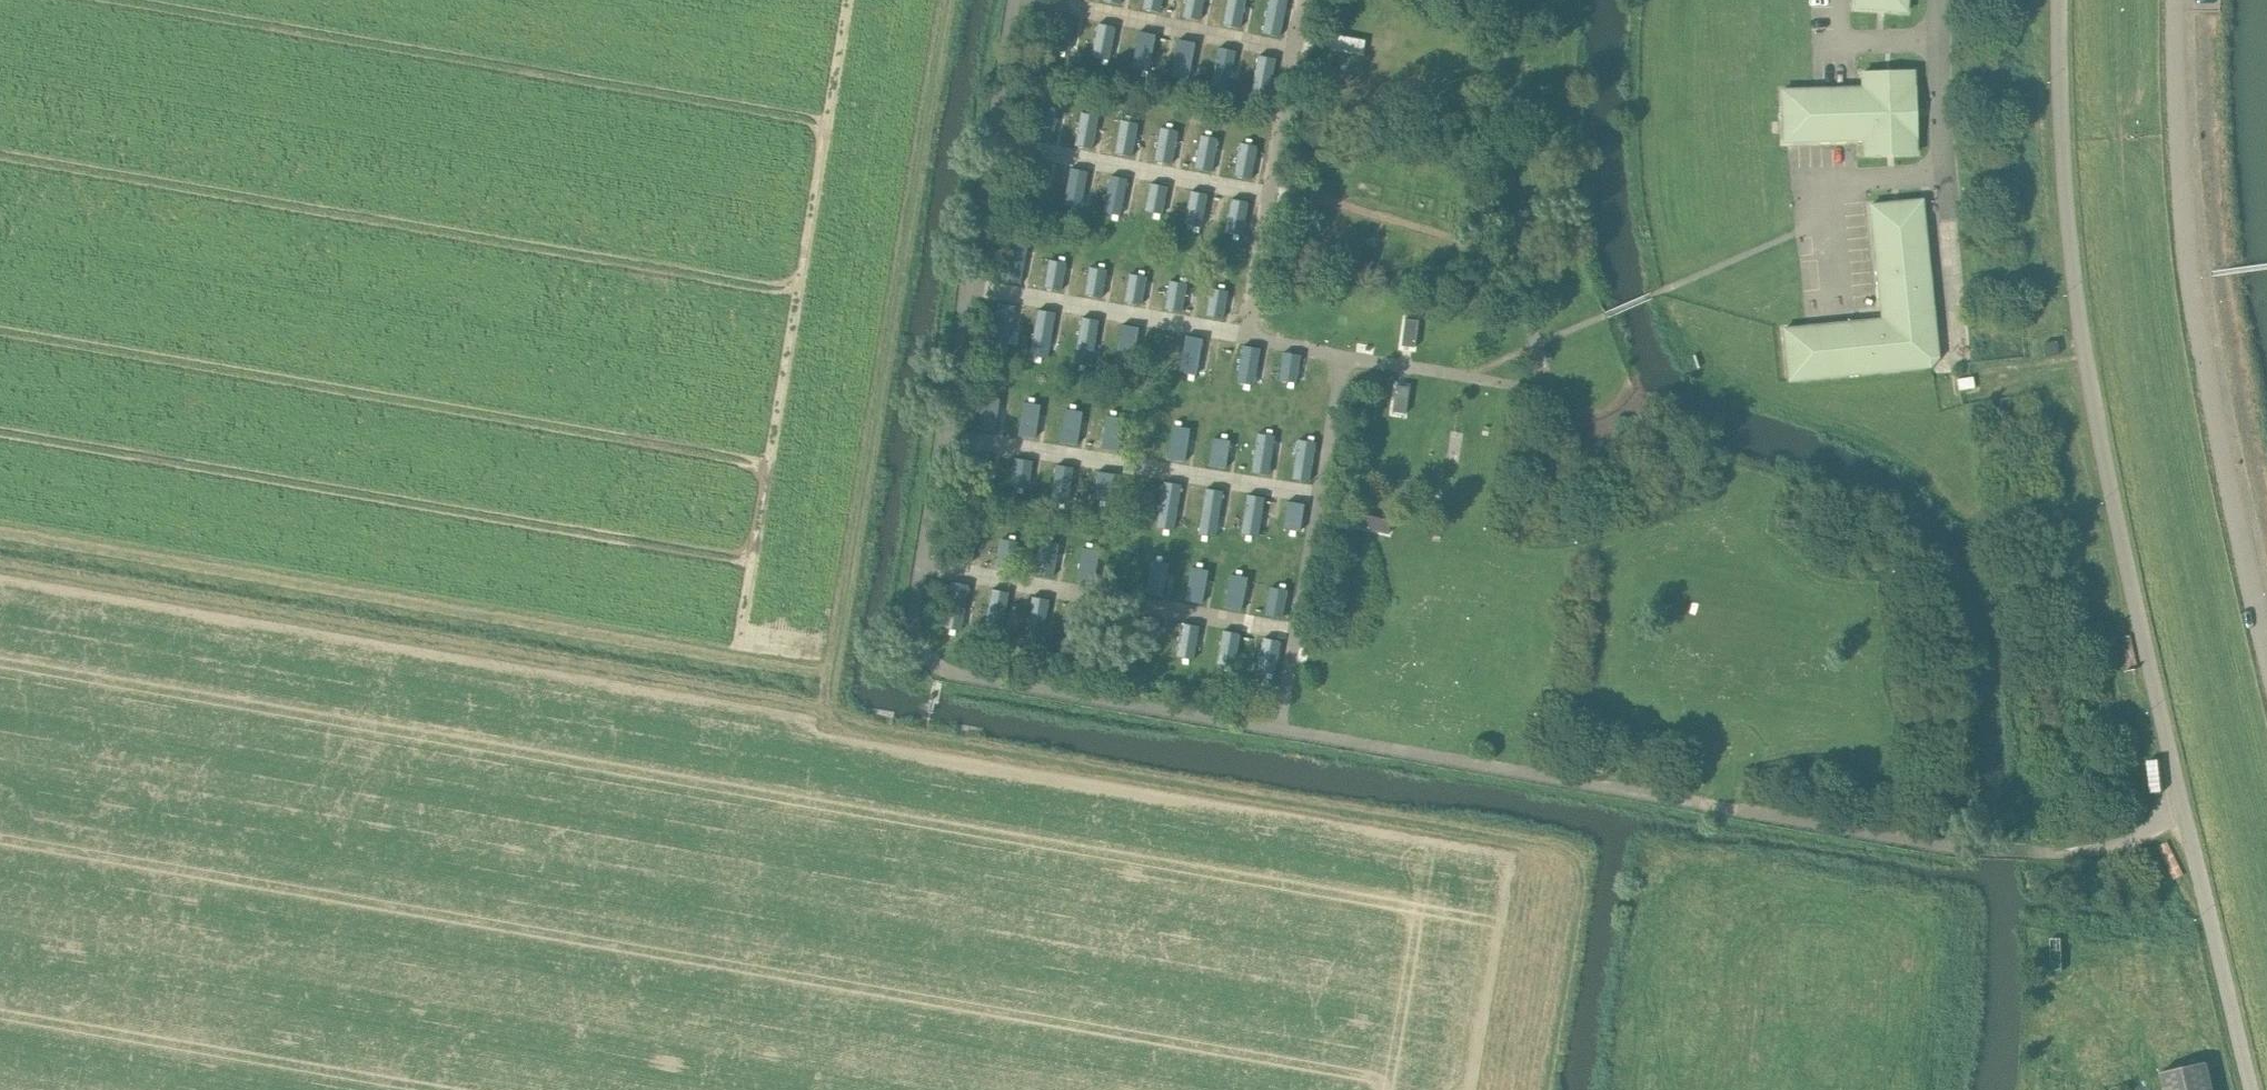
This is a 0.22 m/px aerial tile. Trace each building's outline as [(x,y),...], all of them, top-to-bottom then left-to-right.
[(1140,8),(1158,11),(1160,0),(1142,0),(1140,8)] [(1180,16),(1198,19),(1202,0),(1183,0),(1180,16)] [(1224,25),(1242,27),(1246,0),(1227,0),(1224,25)] [(1263,31),(1281,34),(1287,0),(1269,0),(1263,31)] [(1907,0),(1855,0),(1854,7),(1906,11),(1907,0)] [(1077,19),(1059,16),(1052,51),(1070,55),(1077,19)] [(1117,24),(1099,21),(1092,58),(1109,61),(1117,24)] [(1158,32),(1140,29),(1133,66),(1151,69),(1158,32)] [(1197,40),(1180,37),(1173,74),(1191,77),(1197,40)] [(1233,50),(1216,47),(1209,84),(1226,87),(1233,50)] [(1275,59),(1257,55),(1250,91),(1268,94),(1275,59)] [(1863,154),(1916,152),(1914,70),(1861,72),(1861,86),(1781,88),(1783,142),(1863,140),(1863,154)] [(1057,108),(1039,104),(1032,140),(1050,143),(1057,108)] [(1096,113),(1079,110),(1072,146),(1089,150),(1096,113)] [(1137,121),(1119,117),(1113,154),(1130,158),(1137,121)] [(1177,128),(1159,125),(1153,162),(1170,165),(1177,128)] [(1218,137),(1200,133),(1193,169),(1211,172),(1218,137)] [(1257,142),(1240,139),(1233,175),(1250,179),(1257,142)] [(1047,160),(1030,157),(1023,193),(1041,196),(1047,160)] [(1087,166),(1070,162),(1062,199),(1080,202),(1087,166)] [(1128,173),(1110,170),(1103,207),(1121,210),(1128,173)] [(1168,181),(1150,178),(1143,215),(1161,218),(1168,181)] [(1207,193),(1189,189),(1182,225),(1200,228),(1207,193)] [(1246,198),(1229,195),(1222,231),(1239,235),(1246,198)] [(1783,328),(1788,381),(1931,366),(1938,357),(1922,199),(1869,204),(1881,318),(1783,328)] [(1029,251),(1011,247),(1005,283),(1022,286),(1029,251)] [(1069,256),(1051,253),(1044,289),(1061,293),(1069,256)] [(1110,264),(1092,260),(1085,298),(1103,301),(1110,264)] [(1150,272),(1132,268),(1125,305),(1143,309),(1150,272)] [(1187,278),(1169,275),(1163,310),(1180,313),(1187,278)] [(1227,283),(1209,280),(1202,317),(1220,320),(1227,283)] [(1017,310),(999,307),(993,343),(1010,346),(1017,310)] [(1057,316),(1039,312),(1032,349),(1050,353),(1057,316)] [(1419,318),(1405,316),(1401,344),(1415,347),(1419,318)] [(1098,323),(1080,320),(1073,357),(1091,360),(1098,323)] [(1138,331),(1120,328),(1113,365),(1131,368),(1138,331)] [(1203,338),(1185,334),(1178,371),(1195,374),(1203,338)] [(2046,356),(2058,354),(2058,350),(2056,341),(2043,343),(2046,356)] [(1260,348),(1243,345),(1236,382),(1254,385),(1260,348)] [(1300,356),(1283,353),(1277,380),(1295,384),(1300,356)] [(1410,384),(1396,382),(1392,410),(1406,412),(1410,384)] [(1000,395),(983,391),(976,427),(994,430),(1000,395)] [(1040,400),(1023,397),(1015,433),(1033,437),(1040,400)] [(1081,408),(1063,404),(1056,441),(1074,445),(1081,408)] [(1121,415),(1103,412),(1096,449),(1114,452),(1121,415)] [(1194,425),(1176,422),(1169,457),(1187,461),(1194,425)] [(1233,430),(1216,427),(1209,464),(1226,467),(1233,430)] [(1274,438),(1257,435),(1250,472),(1267,475),(1274,438)] [(1314,446),(1296,443),(1290,480),(1308,483),(1314,446)] [(994,448),(976,445),(969,481),(987,484),(994,448)] [(1034,454),(1016,450),(1009,487),(1026,491),(1034,454)] [(1075,461),(1057,458),(1050,495),(1068,498),(1075,461)] [(1114,469),(1097,466),(1090,503),(1108,506),(1114,469)] [(1180,494),(1162,490),(1155,526),(1173,529),(1180,494)] [(1220,500),(1203,496),(1195,533),(1213,536),(1220,500)] [(1263,501),(1245,497),(1239,534),(1256,538),(1263,501)] [(1304,504),(1286,501),(1282,529),(1300,531),(1304,504)] [(1365,514),(1361,527),(1388,534),(1391,521),(1365,514)] [(980,529),(962,525),(955,561),(973,564),(980,529)] [(1019,534),(1002,531),(995,567),(1012,571),(1019,534)] [(1060,542),(1043,538),(1036,575),(1053,579),(1060,542)] [(1100,549),(1082,546),(1076,583),(1094,586),(1100,549)] [(1170,562),(1152,559),(1145,594),(1163,598),(1170,562)] [(1209,567),(1192,564),(1185,601),(1202,604),(1209,567)] [(1250,575),(1233,572),(1226,609),(1243,612),(1250,575)] [(969,585),(951,582),(942,627),(960,630),(969,585)] [(1285,587),(1270,585),(1266,617),(1281,619),(1285,587)] [(1008,591),(990,588),(981,633),(999,637),(1008,591)] [(1049,599),(1031,596),(1022,641),(1040,645),(1049,599)] [(1159,618),(1141,614),(1135,650),(1152,653),(1159,618)] [(1199,623),(1181,620),(1174,656),(1192,660),(1199,623)] [(1240,631),(1222,627),(1215,664),(1233,668),(1240,631)] [(1280,638),(1262,635),(1255,672),(1273,675),(1280,638)] [(2206,1062),(2161,1072),(2165,1089),(2213,1089),(2206,1062)]
